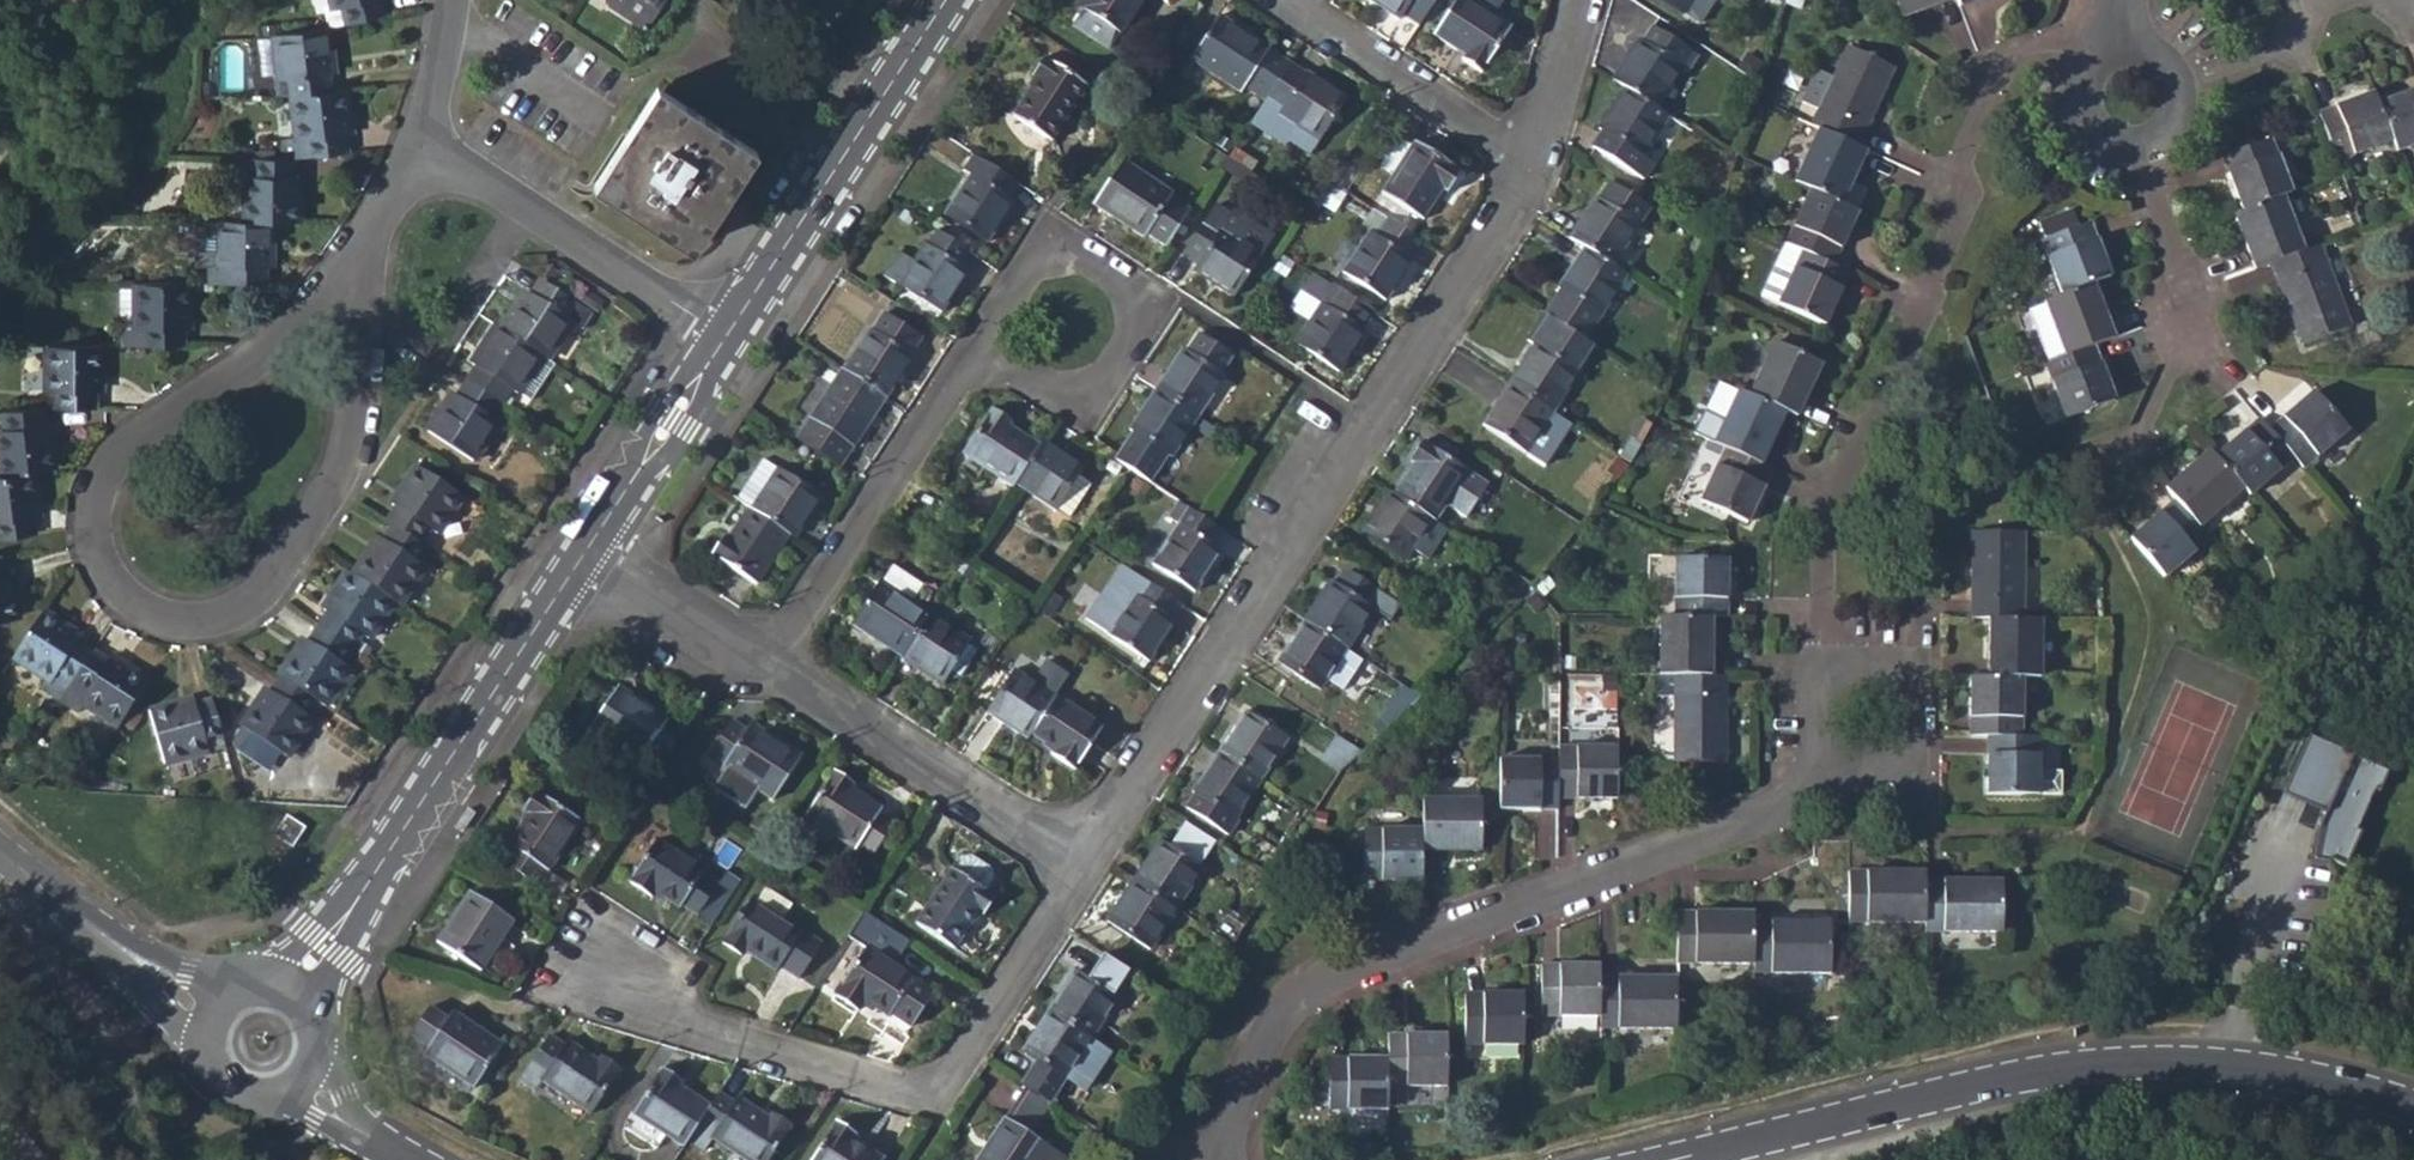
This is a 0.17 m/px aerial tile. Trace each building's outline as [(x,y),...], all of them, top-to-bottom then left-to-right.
[(329,26),(384,14),(381,0),(311,0),(314,11),(326,9),(329,26)] [(610,8),(646,30),(659,10),(653,5),(657,0),(608,0),(610,8)] [(659,10),(666,0),(657,0),(653,5),(659,10)] [(1110,49),(1142,0),(1082,0),(1077,8),(1084,12),(1074,26),(1110,49)] [(1417,25),(1434,0),(1370,0),(1400,18),(1402,14),(1417,25)] [(1491,14),(1471,0),(1456,0),(1435,33),(1465,55),(1462,60),(1481,72),(1510,27),(1491,14)] [(1491,14),(1500,2),(1497,0),(1471,0),(1491,14)] [(1682,14),(1692,0),(1661,0),(1682,14)] [(1682,14),(1697,24),(1710,4),(1705,0),(1692,0),(1682,14)] [(1900,16),(1943,0),(1894,0),(1900,16)] [(1245,89),(1264,102),(1289,64),(1219,17),(1191,59),(1241,93),(1245,89)] [(334,73),(329,26),(276,31),(282,78),(292,79),(293,92),(328,89),(327,74),(334,73)] [(1637,41),(1612,82),(1625,89),(1654,108),(1659,101),(1679,68),(1686,71),(1695,56),(1651,28),(1641,42),(1637,41)] [(1792,267),(1776,302),(1822,323),(1848,271),(1831,263),(1855,210),(1839,203),(1864,149),(1856,146),(1892,68),(1845,46),(1832,76),(1818,106),(1809,125),(1817,127),(1792,181),(1809,189),(1784,241),(1801,249),(1792,267)] [(1013,117),(1051,142),(1087,87),(1044,59),(1033,76),(1037,79),(1013,117)] [(1305,75),(1289,64),(1264,102),(1280,113),(1270,129),(1309,154),(1345,99),(1307,73),(1305,75)] [(1832,76),(1815,69),(1801,98),(1818,106),(1832,76)] [(290,140),(292,156),(346,151),(344,134),(352,133),(347,87),(328,89),(293,92),(297,138),(290,140)] [(599,187),(686,244),(750,146),(662,88),(599,187)] [(1641,156),(1667,116),(1654,108),(1625,89),(1600,129),(1602,133),(1593,147),(1635,175),(1645,159),(1641,156)] [(2413,144),(2413,89),(2376,103),(2372,92),(2317,113),(2335,161),(2390,140),(2394,152),(2413,144)] [(1671,109),(1659,101),(1654,108),(1667,116),(1671,109)] [(2270,263),(2302,344),(2349,326),(2319,244),(2302,250),(2282,196),(2290,192),(2268,138),(2220,155),(2241,211),(2233,213),(2253,269),(2270,263)] [(1382,193),(1421,219),(1440,191),(1445,192),(1458,174),(1414,144),(1382,193)] [(1265,168),(1234,148),(1228,157),(1256,176),(1259,178),(1265,168)] [(1011,200),(1021,186),(974,155),(964,171),(970,175),(945,215),(987,243),(1013,202),(1011,200)] [(1242,180),(1250,185),(1256,176),(1228,157),(1224,155),(1217,167),(1239,181),(1242,180)] [(291,175),(291,156),(235,156),(235,175),(245,175),(245,220),(273,220),(298,220),(298,174),(291,175)] [(1146,233),(1165,246),(1189,209),(1169,197),(1171,193),(1124,160),(1094,204),(1143,236),(1146,233)] [(1594,198),(1569,238),(1584,247),(1611,265),(1616,257),(1647,209),(1609,184),(1598,201),(1594,198)] [(1213,207),(1182,255),(1197,266),(1193,271),(1234,297),(1272,238),(1231,212),(1229,216),(1213,207)] [(1387,219),(1372,209),(1360,226),(1368,232),(1375,237),(1387,219)] [(1408,259),(1420,241),(1387,219),(1375,237),(1368,232),(1342,272),(1385,301),(1412,261),(1408,259)] [(198,266),(206,266),(218,266),(218,220),(198,220),(198,266)] [(272,267),(273,220),(245,220),(218,220),(218,266),(206,266),(206,282),(265,283),(265,267),(272,267)] [(2044,364),(2064,417),(2112,399),(2092,346),(2112,338),(2091,283),(2109,276),(2088,222),(2041,240),(2060,294),(2032,305),(2054,362),(2044,364)] [(885,277),(941,313),(967,273),(957,266),(967,251),(937,231),(927,246),(925,245),(911,265),(897,257),(885,277)] [(1784,241),(1775,259),(1792,267),(1801,249),(1784,241)] [(1559,291),(1548,309),(1588,335),(1627,275),(1626,275),(1611,265),(1584,247),(1557,289),(1559,291)] [(1611,265),(1626,275),(1631,267),(1616,257),(1611,265)] [(1792,267),(1775,259),(1759,294),(1776,302),(1792,267)] [(1363,329),(1374,313),(1313,273),(1302,290),(1322,303),(1295,344),(1338,372),(1365,333),(1363,329)] [(525,292),(500,330),(545,359),(570,321),(581,328),(590,313),(541,281),(531,295),(525,292)] [(190,328),(191,283),(136,282),(136,289),(135,328),(122,327),(122,345),(183,345),(184,328),(190,328)] [(122,327),(135,328),(136,289),(117,288),(118,326),(122,327)] [(1548,309),(1543,315),(1584,341),(1588,335),(1548,309)] [(871,331),(844,372),(885,400),(912,359),(910,357),(923,338),(886,314),(874,333),(871,331)] [(500,330),(495,326),(470,364),(475,367),(466,383),(496,402),(506,388),(516,394),(516,392),(527,400),(551,364),(545,359),(500,330)] [(1181,350),(1156,389),(1198,417),(1222,378),(1219,375),(1231,356),(1196,333),(1184,351),(1181,350)] [(101,391),(101,345),(48,344),(48,391),(58,391),(57,407),(94,408),(94,391),(101,391)] [(1534,344),(1508,385),(1549,411),(1576,372),(1534,344)] [(1738,390),(1717,435),(1714,442),(1724,448),(1721,455),(1699,502),(1744,522),(1769,469),(1761,466),(1783,411),(1794,416),(1819,363),(1773,344),(1749,395),(1738,390)] [(840,470),(885,400),(844,372),(842,371),(796,442),(840,470)] [(487,417),(496,402),(466,383),(457,397),(451,392),(426,431),(470,460),(495,422),(487,417)] [(1482,426),(1523,452),(1549,411),(1508,385),(1482,426)] [(1172,457),(1198,417),(1156,389),(1129,430),(1133,432),(1114,460),(1129,471),(1148,483),(1166,456),(1172,457)] [(2174,502),(2131,539),(2164,577),(2208,539),(2198,528),(2242,490),(2248,495),(2293,457),(2302,467),(2346,431),(2311,391),(2268,429),(2258,418),(2215,457),(2209,451),(2164,490),(2174,502)] [(42,406),(32,407),(4,410),(7,428),(0,429),(0,452),(3,474),(36,470),(57,467),(51,422),(42,423),(42,406)] [(963,456),(1012,487),(1014,484),(1039,446),(1009,427),(1012,423),(992,410),(963,456)] [(1523,452),(1543,465),(1569,424),(1549,411),(1523,452)] [(1707,441),(1714,442),(1717,435),(1700,427),(1697,435),(1707,441)] [(1083,467),(1043,440),(1039,446),(1014,484),(1068,519),(1091,485),(1077,476),(1083,467)] [(1704,446),(1721,455),(1724,448),(1714,442),(1707,441),(1704,446)] [(1415,463),(1395,494),(1431,518),(1436,520),(1446,505),(1466,518),(1488,486),(1423,443),(1411,460),(1415,463)] [(763,460),(736,502),(747,509),(789,536),(793,539),(820,497),(763,460)] [(397,508),(387,524),(393,528),(417,544),(427,528),(436,533),(460,497),(416,467),(391,504),(397,508)] [(36,470),(3,474),(0,475),(0,534),(0,537),(36,532),(34,516),(41,514),(36,470)] [(1404,560),(1411,549),(1431,518),(1395,494),(1390,491),(1363,533),(1404,560)] [(1152,563),(1194,591),(1220,551),(1210,544),(1219,529),(1206,520),(1177,501),(1167,516),(1178,523),(1152,563)] [(756,585),(789,536),(747,509),(727,538),(723,536),(710,555),(756,585)] [(1411,549),(1426,559),(1447,528),(1436,520),(1431,518),(1411,549)] [(415,561),(424,548),(417,544),(393,528),(384,541),(377,537),(352,576),(392,603),(397,606),(422,567),(415,561)] [(2022,531),(1971,531),(1971,618),(1989,618),(1988,676),(1970,676),(1970,734),(1987,735),(1987,793),(2036,793),(2036,792),(2058,792),(2058,771),(2037,771),(2036,735),(2020,734),(2020,677),(2038,676),(2039,618),(2021,617),(2022,531)] [(4,554),(0,555),(0,619),(20,616),(14,569),(6,571),(4,554)] [(1672,676),(1672,762),(1722,762),(1723,676),(1708,676),(1708,616),(1724,616),(1724,561),(1675,560),(1674,616),(1658,616),(1658,675),(1672,676)] [(852,625),(901,656),(929,615),(909,602),(919,586),(890,568),(852,625)] [(1330,581),(1304,621),(1347,649),(1373,610),(1364,604),(1374,588),(1348,570),(1337,585),(1330,581)] [(367,640),(392,603),(352,576),(347,574),(323,611),(329,615),(319,630),(349,650),(359,635),(367,640)] [(1170,619),(1180,604),(1141,579),(1105,634),(1147,662),(1173,622),(1170,619)] [(82,638),(44,613),(14,659),(53,683),(58,675),(72,684),(92,653),(78,644),(82,638)] [(929,615),(901,656),(941,683),(947,673),(953,677),(959,676),(976,652),(975,645),(929,615)] [(1342,689),(1362,659),(1347,649),(1304,621),(1277,661),(1320,689),(1327,679),(1342,689)] [(340,664),(349,650),(319,630),(310,645),(303,640),(278,679),(280,680),(315,703),(323,708),(347,669),(340,664)] [(82,701),(120,726),(149,680),(111,657),(106,663),(92,653),(72,684),(87,694),(82,701)] [(987,712),(1026,738),(1029,734),(1053,697),(1014,671),(987,712)] [(307,716),(315,703),(280,680),(271,694),(265,689),(240,728),(285,758),(310,720),(307,716)] [(590,730),(654,773),(678,735),(662,725),(667,717),(618,686),(590,730)] [(1101,729),(1053,697),(1029,734),(1054,750),(1050,755),(1073,770),(1101,729)] [(208,748),(224,743),(212,702),(197,706),(195,700),(150,713),(165,764),(209,752),(208,748)] [(1245,713),(1219,752),(1262,779),(1288,740),(1245,713)] [(729,720),(705,756),(724,768),(712,787),(745,808),(757,789),(772,799),(800,756),(751,724),(745,731),(729,720)] [(1318,761),(1338,775),(1340,771),(1360,751),(1335,734),(1318,761)] [(2311,738),(2286,795),(2327,813),(2352,757),(2311,738)] [(2045,741),(2043,765),(2060,766),(2062,742),(2045,741)] [(1499,757),(1498,808),(1557,808),(1557,797),(1615,797),(1616,746),(1557,745),(1556,757),(1499,757)] [(1219,752),(1193,793),(1195,794),(1185,810),(1228,837),(1237,823),(1234,821),(1262,779),(1219,752)] [(2388,772),(2352,757),(2327,813),(2322,825),(2316,859),(2329,865),(2331,859),(2346,866),(2388,772)] [(858,844),(873,854),(892,825),(878,815),(882,809),(851,787),(853,784),(835,771),(805,815),(855,849),(858,844)] [(543,869),(548,872),(580,821),(535,792),(522,812),(527,816),(508,845),(513,849),(503,864),(533,883),(543,869)] [(1363,829),(1362,879),(1420,880),(1420,852),(1478,852),(1480,800),(1421,801),(1421,829),(1363,829)] [(468,808),(456,825),(465,831),(477,814),(473,811),(468,808)] [(275,835),(293,847),(305,829),(287,816),(275,835)] [(682,904),(697,914),(717,884),(701,873),(703,870),(657,840),(629,883),(654,899),(657,895),(679,909),(682,904)] [(1160,841),(1134,882),(1176,910),(1203,870),(1160,841)] [(954,871),(985,892),(994,878),(994,871),(969,856),(962,859),(954,871)] [(993,898),(985,892),(954,871),(951,869),(916,923),(952,947),(977,910),(983,914),(993,898)] [(1848,873),(1847,924),(1923,925),(1923,932),(1998,933),(2000,882),(1924,880),(1924,873),(1848,873)] [(1150,950),(1176,910),(1134,882),(1107,922),(1150,950)] [(757,902),(782,919),(791,906),(766,888),(757,902)] [(437,944),(480,970),(512,922),(470,894),(437,944)] [(821,944),(782,919),(757,902),(751,898),(723,942),(742,954),(745,951),(775,970),(778,965),(799,979),(821,944)] [(1676,912),(1676,963),(1751,965),(1751,973),(1826,974),(1827,923),(1752,923),(1752,913),(1676,912)] [(889,1013),(910,1026),(933,992),(866,947),(835,995),(859,1011),(865,1003),(887,1016),(889,1013)] [(1076,971),(1049,1011),(1091,1040),(1118,999),(1117,999),(1133,974),(1104,955),(1088,979),(1076,971)] [(1540,965),(1540,1014),(1598,1016),(1597,1028),(1674,1029),(1675,978),(1599,977),(1598,966),(1540,965)] [(1464,996),(1463,1046),(1521,1047),(1522,996),(1464,996)] [(423,1056),(471,1088),(501,1045),(452,1013),(448,1019),(428,1007),(409,1037),(427,1050),(423,1056)] [(1088,1094),(1113,1055),(1091,1040),(1049,1011),(1023,1052),(1040,1064),(1024,1089),(1048,1104),(1065,1080),(1088,1094)] [(1328,1058),(1328,1110),(1385,1110),(1386,1085),(1445,1086),(1446,1037),(1387,1035),(1386,1059),(1328,1058)] [(540,1082),(589,1114),(619,1069),(602,1057),(599,1061),(568,1041),(564,1046),(548,1036),(527,1068),(542,1078),(540,1082)] [(634,1113),(684,1147),(690,1137),(710,1107),(679,1086),(681,1082),(663,1069),(634,1113)] [(719,1093),(710,1107),(690,1137),(706,1147),(714,1138),(747,1159),(767,1159),(789,1126),(773,1115),(769,1120),(737,1098),(733,1104),(719,1093)] [(978,1159),(1039,1159),(1048,1149),(1004,1119),(978,1159)] [(882,1159),(854,1140),(857,1135),(836,1121),(811,1159),(882,1159)]
